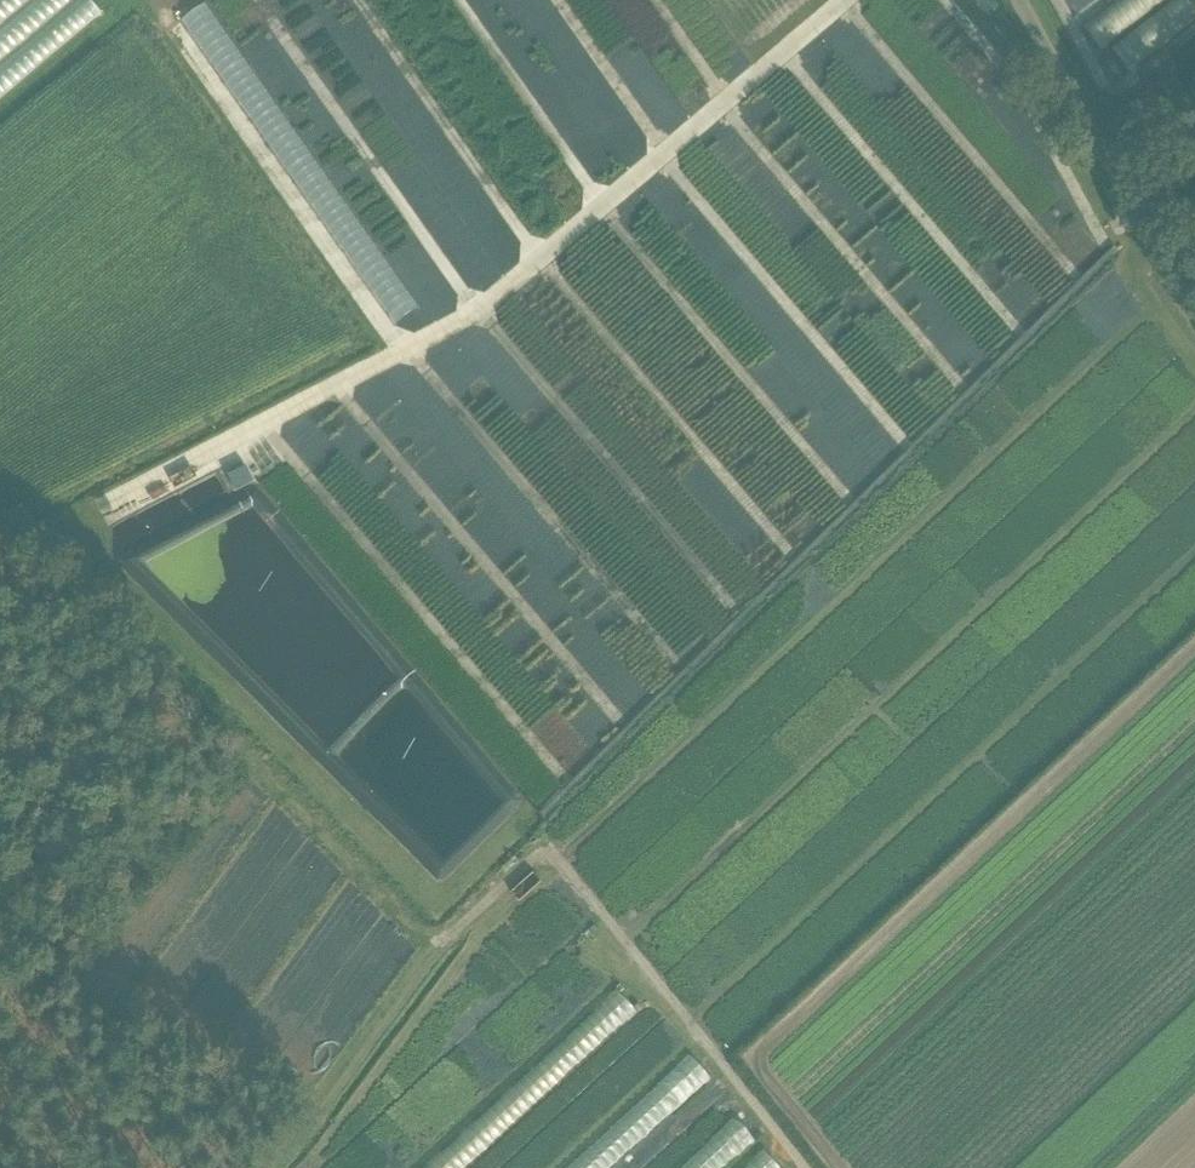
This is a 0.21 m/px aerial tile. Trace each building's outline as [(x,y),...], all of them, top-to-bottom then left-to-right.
[(1089,29),(1129,81),(1181,42),(1194,42),(1194,0),(1127,0),(1089,29)] [(245,467),(228,476),(235,491),(253,482),(245,467)]
